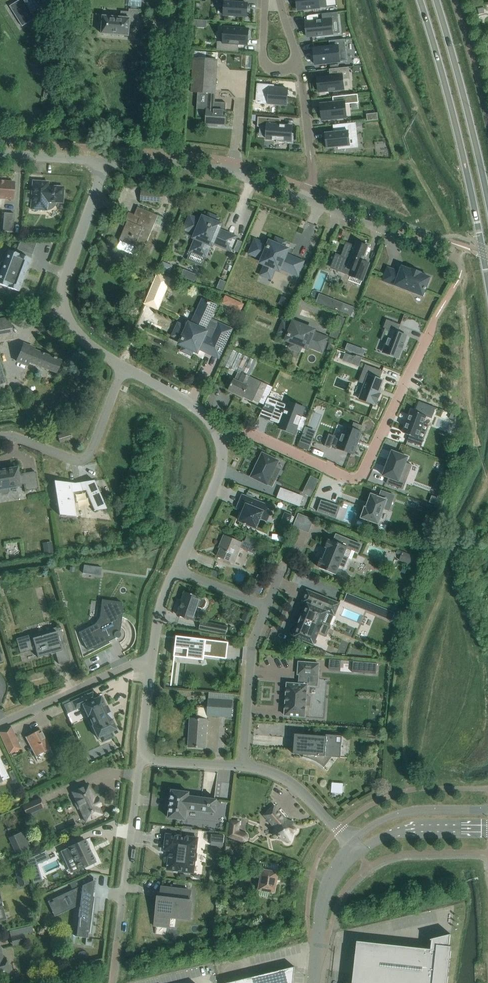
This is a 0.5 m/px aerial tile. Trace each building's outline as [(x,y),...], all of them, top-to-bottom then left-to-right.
[(15,8),(18,13),(25,25),(38,17),(39,16),(36,12),(54,0),(24,0),(25,2),(15,8)] [(248,4),(236,3),(236,0),(221,0),(220,5),(225,5),(224,16),(247,17),(248,4)] [(298,10),(327,7),(326,0),(297,0),(298,10)] [(101,18),(100,24),(103,24),(102,34),(129,36),(130,24),(137,24),(138,10),(137,10),(137,7),(131,6),(131,9),(130,9),(129,18),(112,17),(112,15),(106,14),(106,16),(103,16),(103,19),(101,18)] [(333,34),(332,20),(338,19),(338,12),(322,14),(323,20),(306,22),(307,37),(333,34)] [(247,45),(248,29),(224,27),(223,42),(218,42),(217,51),(237,52),(237,49),(238,44),(247,45)] [(346,50),(345,39),(329,41),(330,47),(314,49),(314,53),(315,61),(315,65),(339,62),(338,51),(346,50)] [(215,94),(218,60),(194,59),(191,92),(198,92),(198,105),(207,106),(207,109),(206,125),(214,125),(214,124),(225,125),(226,116),(227,116),(227,114),(226,114),(227,103),(215,102),(215,94)] [(349,67),(329,69),(330,75),(318,77),(319,92),(334,91),(334,92),(341,91),(341,90),(343,90),(342,79),(350,79),(349,67)] [(287,105),(288,89),(274,88),(274,86),(258,84),(257,96),(269,97),(269,104),(287,105)] [(333,97),(333,103),(321,104),(322,120),(346,118),(345,104),(358,103),(358,94),(333,97)] [(291,133),(292,126),(279,125),(279,119),(258,117),(257,127),(268,128),(267,139),(277,140),(276,142),(293,143),(294,134),(291,133)] [(358,138),(356,123),(340,124),(341,132),(326,134),(327,148),(339,147),(339,149),(347,148),(347,146),(349,146),(349,139),(358,138)] [(13,199),(14,182),(3,181),(3,183),(0,183),(0,198),(13,199)] [(33,181),(31,209),(48,210),(51,209),(53,208),(55,205),(55,202),(62,203),(63,196),(64,195),(64,191),(63,190),(63,188),(61,187),(60,186),(56,186),(55,187),(48,186),(48,182),(33,181)] [(141,191),(141,200),(161,202),(161,193),(141,191)] [(125,227),(119,240),(121,241),(135,247),(135,249),(139,251),(143,253),(158,215),(138,207),(135,214),(135,215),(140,218),(137,225),(128,221),(125,227)] [(13,232),(14,214),(4,213),(2,232),(13,232)] [(190,216),(185,229),(196,234),(195,238),(196,239),(191,251),(206,257),(211,244),(212,245),(214,243),(230,250),(235,237),(224,232),(223,233),(218,231),(219,230),(221,225),(216,222),(218,218),(210,215),(208,219),(203,217),(202,221),(190,216)] [(303,262),(290,257),(290,258),(285,256),(288,249),(283,247),(285,242),(277,239),(275,244),(270,242),(268,246),(256,241),(250,253),(263,258),(261,263),(266,264),(263,271),(272,275),(275,268),(279,270),(280,267),(298,275),(303,262)] [(238,240),(234,251),(238,253),(242,242),(238,240)] [(21,241),(17,250),(32,256),(37,241),(21,241)] [(369,263),(362,261),(368,246),(357,242),(355,246),(346,242),(341,255),(336,253),(336,254),(337,255),(333,267),(346,272),(347,268),(352,270),(350,276),(362,280),(369,263)] [(30,259),(8,251),(4,262),(1,261),(0,263),(0,272),(0,285),(18,292),(23,280),(21,279),(25,271),(26,271),(30,259)] [(164,272),(173,275),(176,266),(166,263),(164,272)] [(430,277),(421,274),(421,273),(412,269),(411,270),(402,267),(400,272),(388,268),(383,280),(423,296),(430,277)] [(222,303),(240,311),(244,304),(226,295),(222,303)] [(331,298),(328,308),(340,312),(344,303),(331,298)] [(224,345),(231,330),(217,323),(216,325),(208,322),(209,320),(197,314),(192,325),(189,324),(187,328),(182,326),(177,337),(182,339),(180,344),(185,346),(183,350),(191,354),(193,350),(198,352),(199,348),(200,347),(205,349),(204,350),(219,357),(224,345)] [(9,319),(0,320),(0,341),(13,339),(9,319)] [(391,330),(383,352),(399,358),(402,350),(403,350),(405,344),(404,344),(407,336),(398,332),(401,325),(387,319),(384,328),(391,330)] [(314,333),(315,330),(308,327),(308,326),(301,324),(300,325),(294,322),(292,327),(287,325),(283,333),(289,335),(287,340),(293,342),(291,347),(300,350),(301,346),(308,348),(309,345),(322,351),(327,338),(314,333)] [(60,361),(56,359),(56,358),(53,357),(53,358),(33,350),(34,348),(23,344),(17,361),(27,365),(29,362),(56,373),(60,361)] [(348,344),(346,350),(357,354),(359,348),(348,344)] [(362,358),(356,356),(356,357),(353,365),(359,367),(362,358)] [(366,365),(359,382),(365,384),(359,399),(374,404),(375,403),(377,404),(380,394),(379,393),(383,380),(380,379),(382,371),(366,365)] [(273,387),(258,380),(243,373),(242,374),(238,372),(235,380),(234,379),(229,390),(243,397),(244,395),(265,405),(273,387)] [(277,402),(271,420),(286,426),(285,429),(295,433),(297,430),(302,432),(307,418),(302,416),(305,408),(289,402),(288,405),(277,402)] [(411,410),(403,433),(410,435),(407,441),(421,446),(424,440),(418,438),(426,416),(411,410)] [(329,434),(325,446),(331,448),(332,445),(337,447),(337,448),(353,454),(361,432),(360,431),(362,426),(354,423),(352,428),(345,426),(341,439),(335,437),(335,436),(329,434)] [(300,442),(311,446),(314,438),(303,434),(300,442)] [(386,466),(383,475),(389,477),(386,483),(401,488),(403,482),(399,481),(408,457),(392,451),(389,460),(391,461),(388,467),(386,466)] [(270,478),(279,461),(263,453),(251,477),(273,487),(276,480),(270,478)] [(24,473),(22,474),(18,475),(16,468),(5,470),(5,469),(5,468),(0,469),(0,494),(2,495),(8,495),(10,492),(9,487),(19,486),(19,485),(24,484),(25,491),(38,489),(35,472),(24,473)] [(318,480),(311,476),(307,485),(314,488),(318,480)] [(95,511),(93,511),(94,511),(107,509),(94,480),(75,483),(54,481),(59,515),(77,517),(77,516),(76,516),(72,491),(86,489),(95,511)] [(303,497),(281,488),(278,497),(300,506),(303,497)] [(267,495),(275,498),(277,492),(269,489),(267,495)] [(365,507),(362,518),(378,524),(384,508),(389,511),(395,495),(381,491),(379,497),(372,495),(367,508),(365,507)] [(269,516),(272,507),(243,495),(239,504),(246,506),(240,521),(256,528),(262,513),(269,516)] [(321,500),(317,511),(330,516),(336,518),(340,507),(327,502),(321,500)] [(292,516),(285,513),(279,527),(287,530),(292,516)] [(344,567),(352,549),(358,552),(361,545),(336,534),(333,541),(331,540),(330,540),(328,540),(325,547),(327,548),(323,560),(320,559),(317,566),(320,567),(319,568),(336,575),(340,566),(344,567)] [(218,556),(234,563),(241,548),(256,554),(258,547),(243,541),(242,543),(225,535),(221,544),(222,545),(218,556)] [(55,544),(47,544),(48,554),(56,554),(55,544)] [(405,563),(417,564),(418,557),(406,556),(405,563)] [(251,591),(261,594),(263,589),(253,586),(251,591)] [(307,604),(302,616),(301,615),(298,623),(299,623),(294,636),(314,644),(319,633),(325,636),(330,625),(323,622),(327,612),(335,615),(340,603),(307,590),(302,602),(307,604)] [(194,620),(198,607),(203,608),(205,607),(206,602),(206,600),(201,598),(193,595),(193,594),(191,594),(187,593),(180,616),(194,620)] [(348,595),(345,602),(392,622),(395,615),(348,595)] [(95,624),(79,632),(88,650),(110,639),(110,638),(110,637),(112,636),(113,637),(114,639),(116,639),(118,639),(119,638),(120,636),(120,634),(119,633),(118,632),(116,631),(117,628),(117,627),(118,627),(119,627),(122,602),(102,600),(99,618),(95,624)] [(227,627),(221,626),(201,621),(199,629),(225,635),(227,627)] [(60,626),(51,629),(52,633),(32,638),(33,640),(27,641),(26,636),(16,639),(20,654),(35,649),(38,658),(51,654),(51,652),(55,651),(59,664),(70,661),(60,626)] [(226,659),(228,642),(177,636),(174,656),(204,660),(204,656),(226,659)] [(330,659),(329,669),(341,670),(341,660),(330,659)] [(354,661),(353,672),(376,674),(377,663),(354,661)] [(287,683),(285,715),(305,717),(306,705),(309,705),(310,697),(306,697),(307,685),(306,685),(307,675),(318,676),(319,664),(299,662),(298,674),(300,674),(299,684),(287,683)] [(209,692),(207,715),(232,717),(233,694),(209,692)] [(92,693),(72,702),(75,709),(83,706),(87,716),(88,716),(93,726),(92,726),(97,738),(102,736),(104,741),(113,737),(111,732),(116,729),(111,719),(112,719),(106,706),(105,707),(101,696),(95,699),(92,693)] [(205,748),(207,719),(191,718),(189,747),(205,748)] [(17,741),(10,726),(0,730),(0,735),(9,754),(20,748),(17,741)] [(50,749),(45,740),(40,729),(25,737),(35,757),(50,749)] [(341,758),(342,744),(336,744),(336,735),(326,734),(326,737),(303,735),(295,734),(295,737),(294,754),(304,755),(303,757),(306,758),(309,759),(311,760),(314,761),(316,762),(318,763),(320,765),(321,766),(323,767),(323,768),(324,768),(324,767),(323,766),(321,765),(327,756),(341,758)] [(0,759),(0,782),(9,778),(0,759)] [(97,797),(95,798),(88,785),(72,792),(76,801),(74,802),(77,810),(79,809),(85,822),(102,814),(98,807),(100,806),(97,797)] [(335,796),(347,797),(347,786),(336,785),(335,796)] [(187,809),(215,813),(217,799),(189,796),(189,792),(172,790),(169,818),(186,820),(187,809)] [(25,815),(38,809),(34,800),(21,806),(25,815)] [(295,827),(293,826),(290,826),(291,823),(288,822),(288,821),(274,806),(264,815),(268,819),(270,819),(277,827),(274,835),(285,839),(285,840),(285,841),(286,842),(287,842),(288,842),(289,842),(290,842),(290,841),(293,832),(294,832),(295,832),(296,832),(296,831),(296,830),(296,829),(296,828),(295,827)] [(252,834),(243,834),(244,823),(233,822),(231,843),(252,844),(252,834)] [(24,830),(9,837),(17,853),(32,847),(24,830)] [(196,852),(198,838),(166,834),(164,850),(170,851),(168,869),(193,873),(195,862),(197,860),(197,854),(196,852)] [(211,834),(210,842),(224,844),(224,835),(211,834)] [(69,847),(60,851),(65,861),(74,857),(79,869),(95,862),(94,860),(95,860),(93,855),(92,856),(88,846),(89,846),(87,841),(86,842),(85,840),(69,847)] [(228,851),(226,859),(242,862),(243,854),(228,851)] [(24,867),(15,870),(18,878),(26,875),(24,867)] [(278,872),(262,870),(259,889),(275,892),(278,872)] [(57,897),(55,898),(56,901),(57,904),(60,911),(80,902),(79,907),(78,917),(79,917),(77,936),(77,937),(86,938),(87,938),(91,901),(94,880),(93,881),(92,881),(88,882),(85,876),(70,883),(70,884),(73,889),(57,897)] [(190,901),(191,891),(162,888),(161,897),(159,897),(156,924),(168,925),(168,926),(170,915),(177,916),(177,917),(178,917),(178,910),(189,912),(189,913),(190,913),(192,901),(190,901)] [(25,942),(23,934),(11,937),(12,943),(18,942),(19,944),(25,942)] [(450,935),(451,935),(451,934),(431,939),(431,940),(432,940),(431,949),(357,941),(353,981),(369,982),(448,982),(452,946),(449,946),(450,935)] [(5,957),(3,958),(0,946),(0,974),(9,972),(8,971),(10,971),(11,969),(10,965),(9,964),(7,965),(5,957)] [(295,967),(227,982),(293,982),(295,967)]
